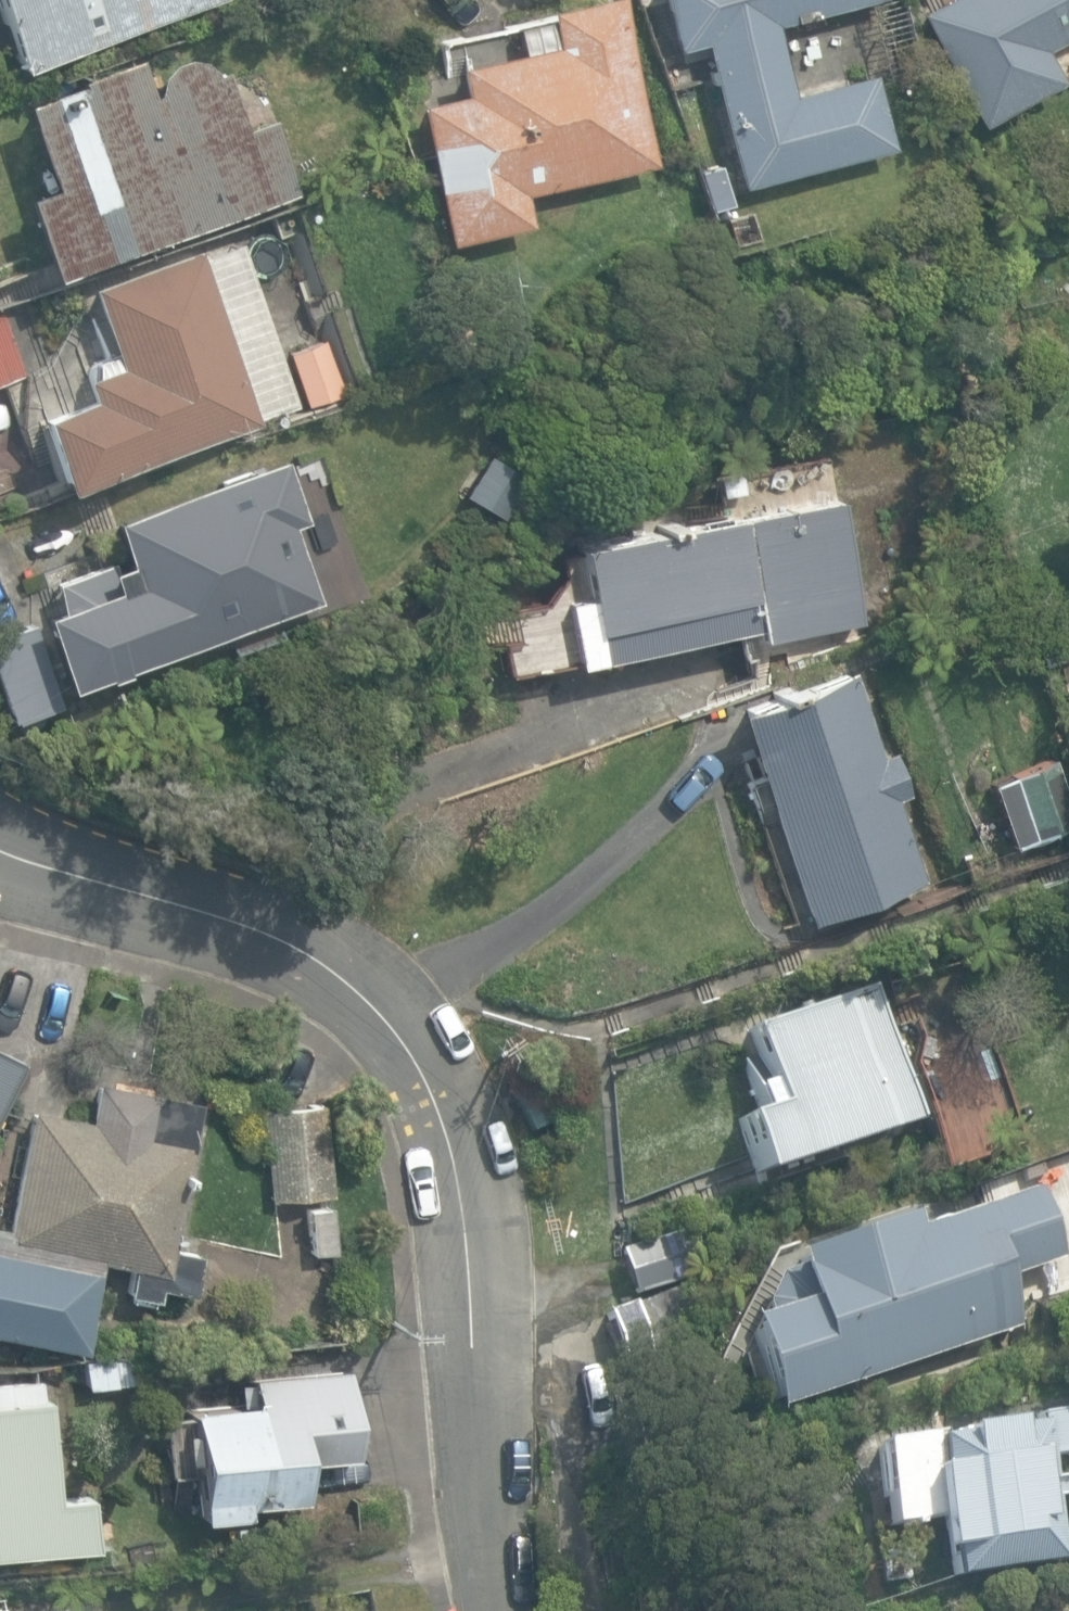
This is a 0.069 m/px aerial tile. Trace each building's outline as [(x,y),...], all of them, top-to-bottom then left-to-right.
[(21,70),(111,38),(113,42),(139,33),(138,29),(219,0),(0,0),(0,12),(21,70)] [(446,244),(530,225),(523,193),(653,165),(617,0),(575,0),(540,7),(542,18),(458,36),(463,61),(452,64),(459,93),(415,103),(446,244)] [(741,178),(883,143),(867,80),(785,101),(764,17),(830,0),(666,0),(677,43),(704,36),(741,178)] [(974,125),(1061,80),(1044,48),(1068,35),(1068,0),(938,0),(915,12),(974,125)] [(49,278),(296,193),(271,117),(243,126),(223,69),(213,72),(201,60),(182,56),(168,63),(158,75),(155,92),(150,94),(137,57),(74,78),(75,82),(19,101),(16,102),(45,187),(20,196),(49,278)] [(714,226),(753,221),(749,191),(710,196),(714,226)] [(32,420),(59,494),(255,423),(249,408),(259,405),(203,249),(90,290),(118,368),(82,381),(89,399),(32,420)] [(24,375),(5,314),(0,316),(0,383),(24,375)] [(287,355),(305,407),(342,395),(325,342),(287,355)] [(278,457),(103,521),(115,554),(53,577),(64,607),(33,619),(59,689),(315,595),(290,528),(303,524),(278,457)] [(509,498),(521,473),(500,463),(488,488),(509,498)] [(491,608),(502,675),(756,631),(758,642),(862,624),(840,501),(568,549),(541,599),(491,608)] [(9,721),(58,705),(31,623),(0,633),(0,695),(9,721)] [(731,710),(805,922),(925,879),(895,794),(909,788),(900,762),(886,768),(851,668),(731,710)] [(1008,849),(1068,830),(1068,803),(1053,754),(985,775),(1008,849)] [(737,1116),(757,1175),(917,1121),(897,1059),(911,1054),(903,1032),(889,1037),(871,984),(746,1026),(764,1082),(748,1087),(755,1110),(737,1116)] [(20,1060),(0,1050),(0,1101),(20,1060)] [(81,1349),(99,1258),(131,1264),(126,1293),(155,1299),(158,1285),(190,1291),(197,1252),(170,1247),(194,1120),(104,1101),(100,1123),(31,1109),(6,1226),(0,1225),(0,1332),(81,1349)] [(262,1107),(269,1199),(329,1194),(322,1102),(262,1107)] [(739,1320),(769,1411),(1003,1333),(987,1283),(1060,1259),(1036,1186),(912,1228),(906,1211),(787,1250),(803,1299),(739,1320)] [(308,1208),(312,1252),(333,1250),(330,1206),(308,1208)] [(618,1251),(633,1298),(704,1275),(688,1228),(618,1251)] [(604,1311),(622,1363),(684,1342),(665,1289),(604,1311)] [(190,1470),(194,1526),(218,1524),(217,1513),(241,1510),(240,1501),(299,1496),(294,1443),(353,1438),(345,1349),(245,1358),(248,1396),(183,1402),(184,1412),(162,1414),(167,1472),(190,1470)] [(93,1545),(89,1493),(57,1496),(48,1395),(37,1396),(35,1380),(8,1382),(10,1399),(0,1400),(0,1553),(93,1545)] [(948,1574),(1056,1555),(1041,1467),(1068,1462),(1068,1408),(868,1443),(883,1530),(938,1521),(948,1574)] [(881,1583),(907,1578),(902,1550),(875,1555),(881,1583)]
